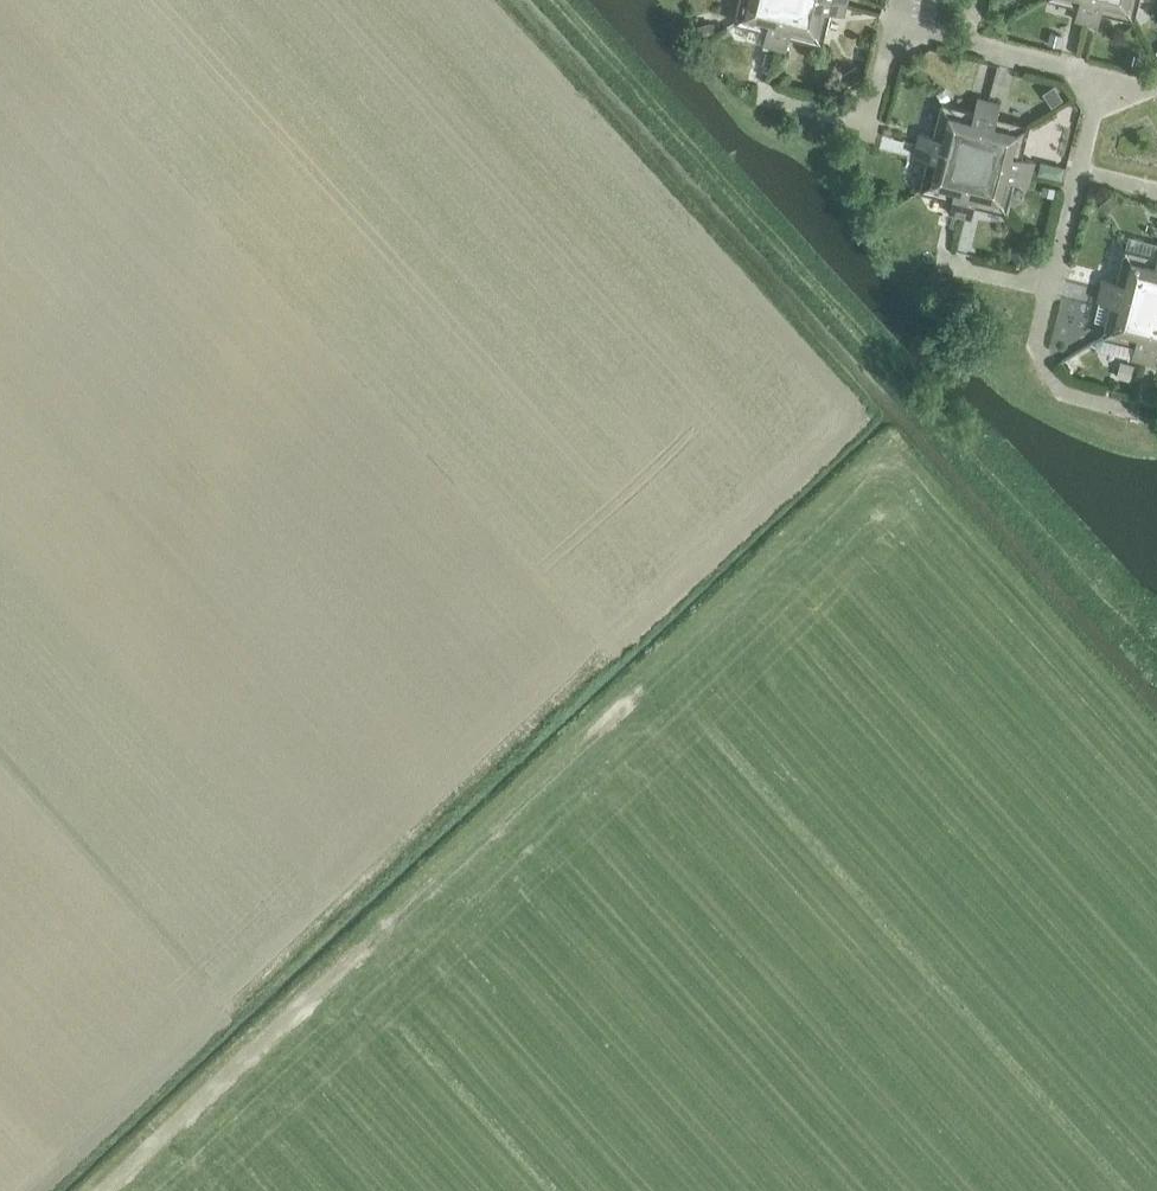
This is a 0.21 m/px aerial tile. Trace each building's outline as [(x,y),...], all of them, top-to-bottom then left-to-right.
[(770,0),(739,0),(737,9),(742,17),(770,0)] [(774,46),(786,0),(770,0),(742,17),(747,25),(766,30),(763,44),(774,46)] [(816,35),(795,0),(786,0),(774,46),(786,49),(789,36),(808,40),(816,35)] [(846,3),(833,0),(795,0),(816,35),(825,31),(829,12),(843,15),(846,3)] [(1086,22),(1091,0),(1059,0),(1059,1),(1078,5),(1074,19),(1086,22)] [(1128,11),(1122,0),(1091,0),(1086,22),(1097,25),(1101,11),(1120,16),(1128,11)] [(1128,11),(1136,6),(1138,0),(1122,0),(1128,11)] [(1126,61),(1137,64),(1139,56),(1128,53),(1126,61)] [(974,157),(988,100),(977,97),(973,111),(954,106),(946,111),(974,157)] [(974,157),(1020,130),(1015,122),(996,117),(1000,103),(988,100),(974,157)] [(917,143),(974,157),(946,111),(938,116),(933,135),(919,131),(917,143)] [(974,157),(1031,172),(1034,160),(1020,157),(1025,138),(1020,130),(974,157)] [(928,185),(974,157),(917,143),(914,154),(928,158),(923,177),(928,185)] [(948,212),(960,215),(974,157),(928,185),(932,193),(951,198),(948,212)] [(994,209),(1002,204),(974,157),(960,215),(971,218),(975,204),(994,209)] [(1028,183),(1031,172),(974,157),(1002,204),(1010,199),(1015,180),(1028,183)] [(1156,303),(1156,253),(1156,256),(1137,252),(1129,256),(1156,303)] [(1099,288),(1156,303),(1129,256),(1121,261),(1116,280),(1102,277),(1099,288)] [(1110,331),(1156,303),(1099,288),(1097,300),(1110,304),(1105,322),(1110,331)] [(1131,357),(1143,360),(1156,303),(1110,331),(1115,339),(1134,344),(1131,357)] [(1156,303),(1143,360),(1154,363),(1156,352),(1156,303)]
